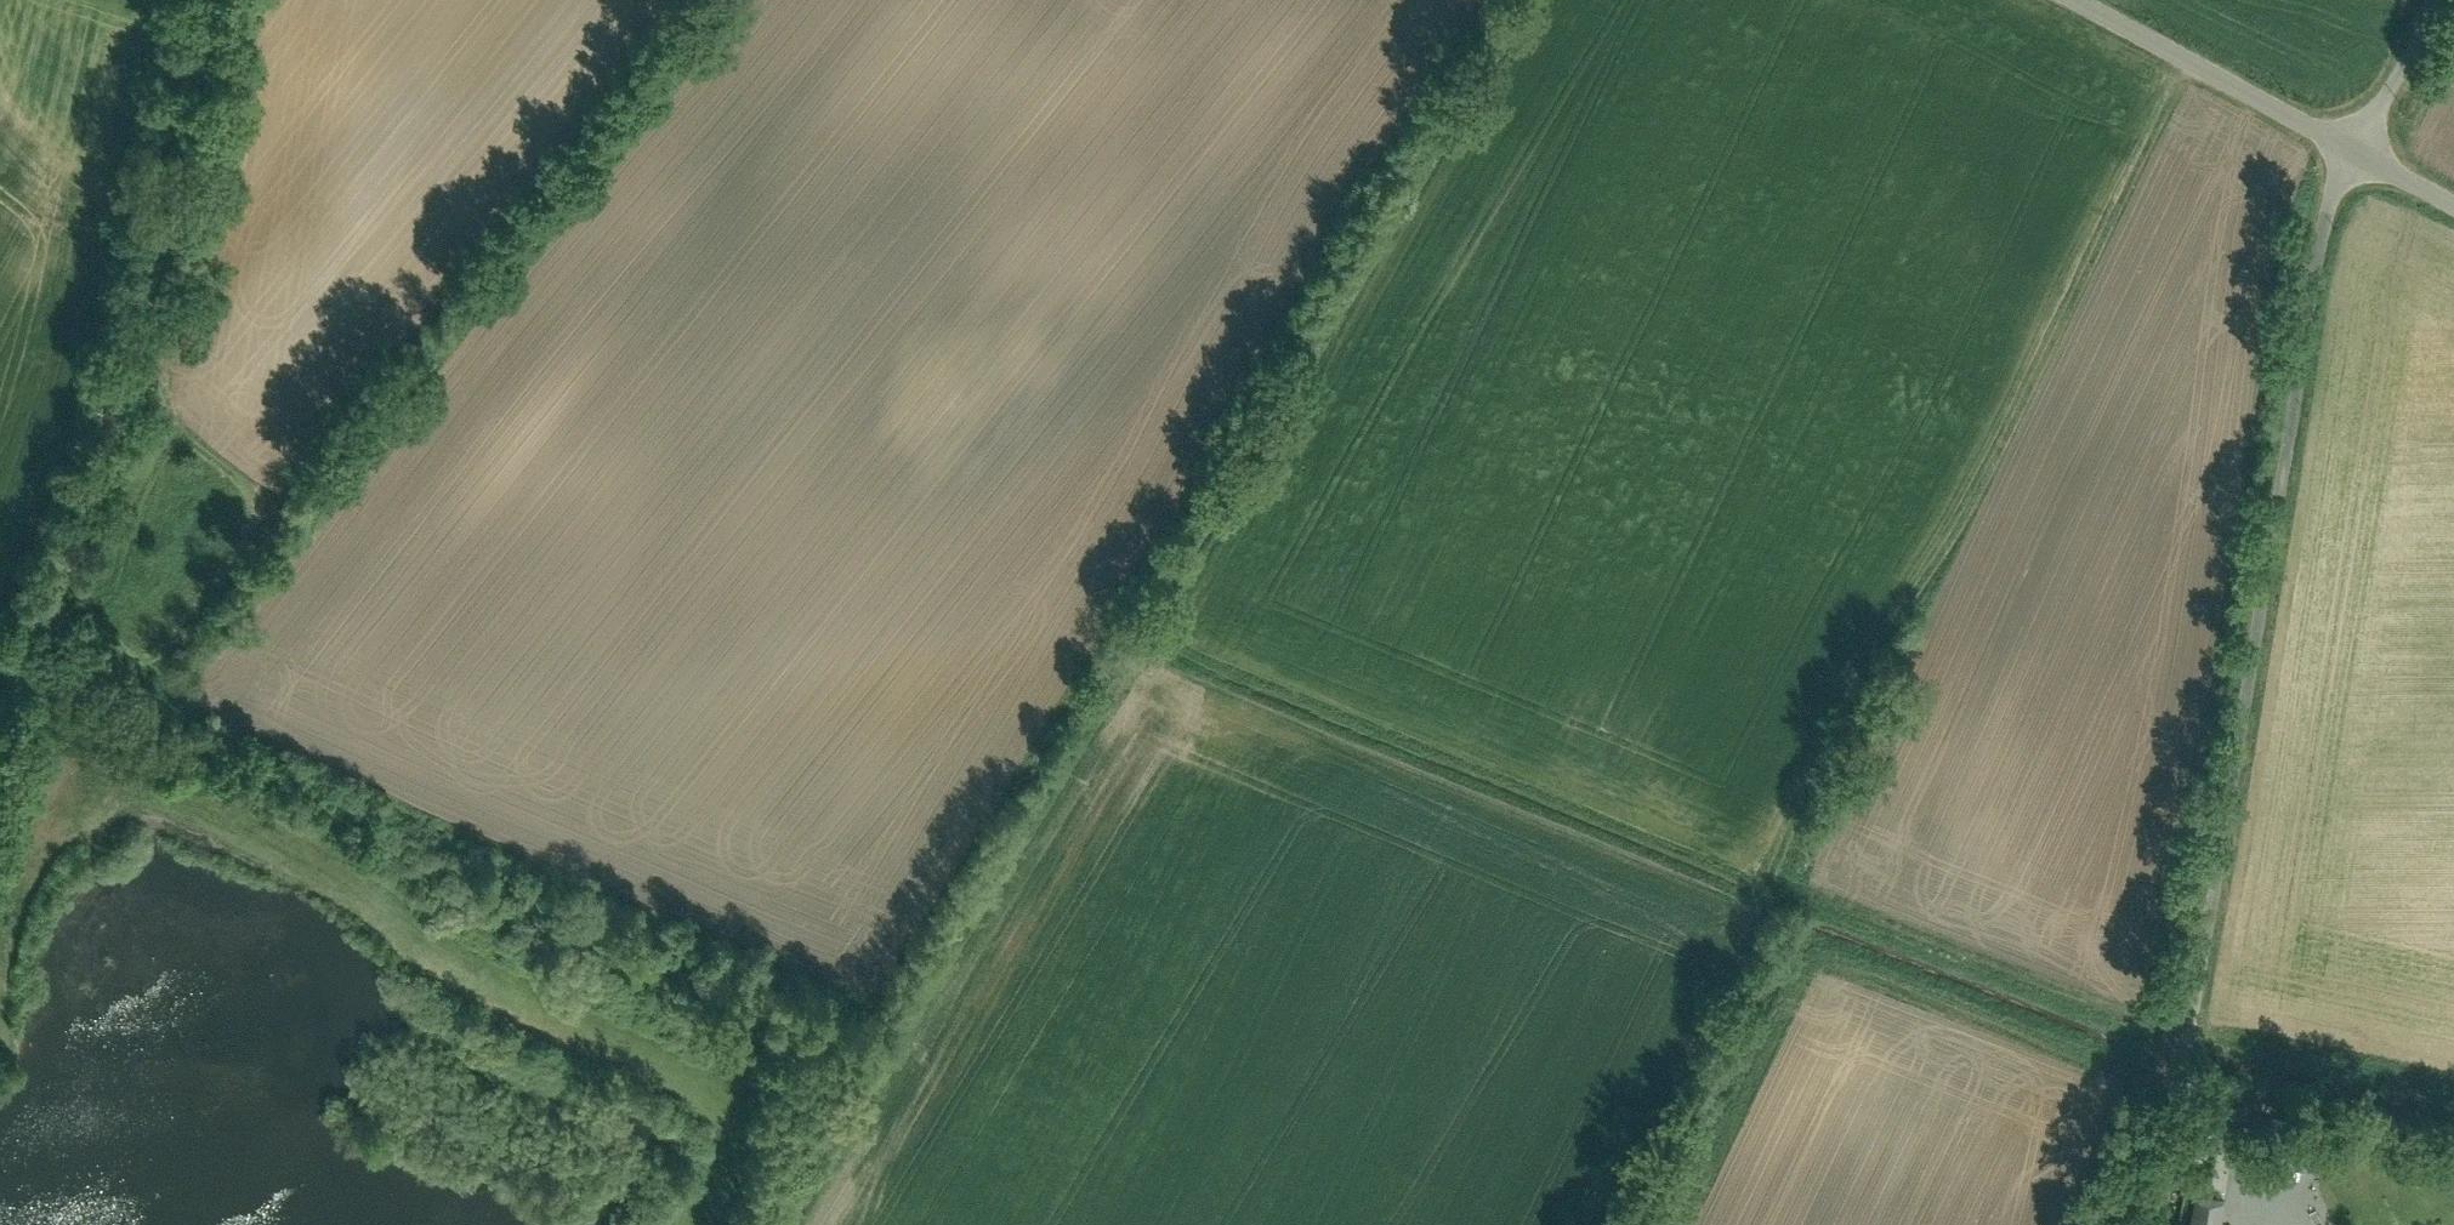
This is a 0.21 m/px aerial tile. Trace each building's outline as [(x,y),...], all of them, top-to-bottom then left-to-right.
[(2261,1121),(2260,1150),(2307,1151),(2308,1122),(2261,1121)] [(2196,1196),(2192,1224),(2221,1224),(2224,1200),(2196,1196)]
